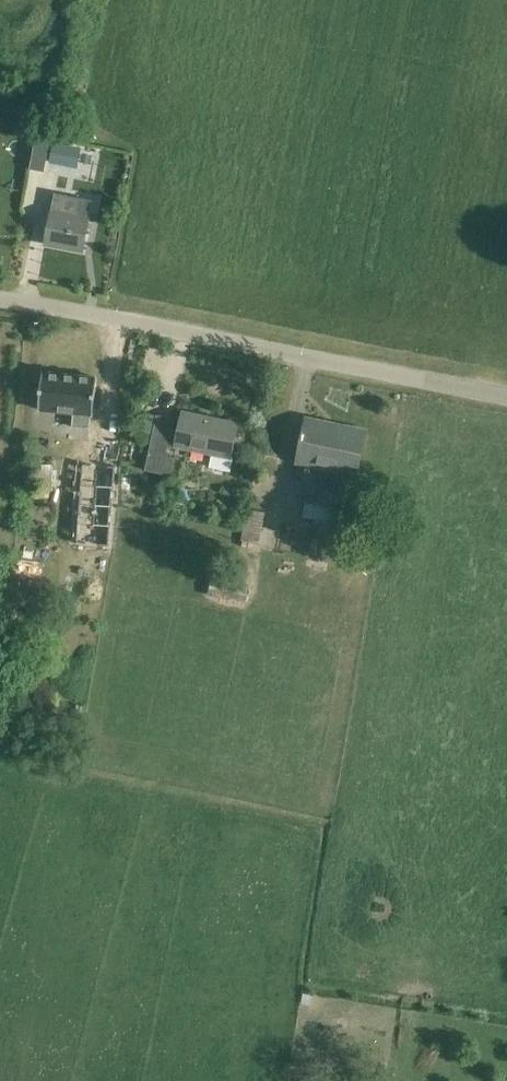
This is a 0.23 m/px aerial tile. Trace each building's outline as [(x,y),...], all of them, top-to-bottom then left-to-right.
[(54,142),(50,161),(77,167),(81,147),(54,142)] [(52,210),(45,246),(83,253),(90,218),(52,210)] [(47,365),(41,403),(42,401),(96,410),(102,372),(47,365)] [(238,424),(183,412),(176,448),(210,455),(208,468),(229,472),(231,460),(230,459),(238,424)] [(175,458),(166,456),(175,418),(157,415),(145,470),(171,476),(175,458)] [(307,418),(297,464),(356,477),(365,431),(307,418)] [(100,540),(112,541),(119,475),(98,472),(94,505),(104,505),(100,540)] [(352,492),(309,483),(305,503),(348,512),(352,492)] [(247,506),(240,540),(258,543),(265,509),(247,506)] [(252,574),(214,567),(210,589),(247,596),(252,574)]
